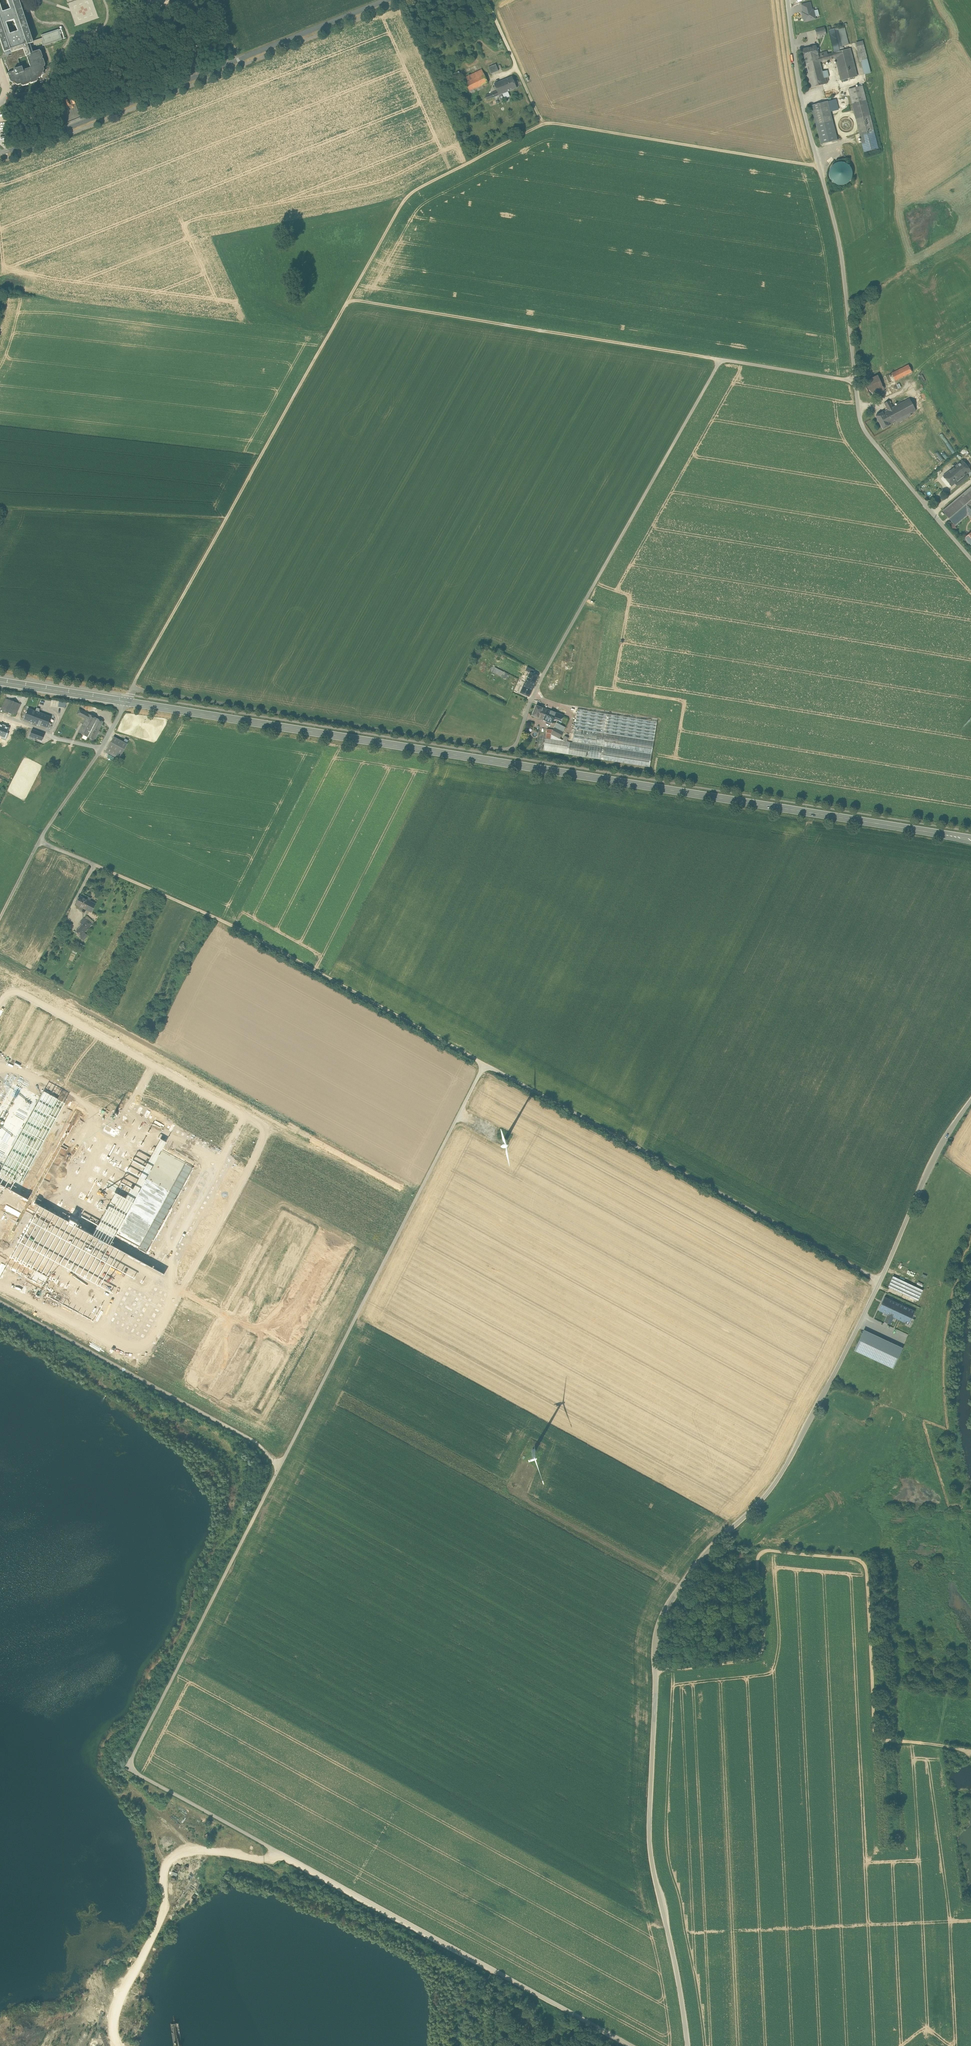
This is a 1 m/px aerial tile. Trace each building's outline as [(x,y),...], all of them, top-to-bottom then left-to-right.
[(4,52),(10,50),(11,55),(8,56),(6,58),(8,64),(6,65),(9,73),(7,73),(10,81),(17,85),(21,84),(21,85),(22,85),(23,86),(29,84),(28,83),(30,82),(31,83),(37,81),(36,80),(38,80),(37,78),(40,77),(44,70),(43,67),(44,66),(44,65),(45,65),(43,59),(42,59),(41,57),(42,57),(40,51),(39,51),(39,50),(32,52),(29,44),(33,43),(19,0),(7,0),(9,8),(1,10),(0,7),(0,41),(4,52)] [(811,7),(803,9),(804,12),(802,12),(804,21),(816,19),(813,10),(812,10),(811,7)] [(844,26),(829,30),(834,53),(838,52),(850,49),(844,26)] [(824,27),(815,30),(818,38),(822,37),(822,35),(826,34),(824,27)] [(202,40),(196,42),(199,49),(205,47),(202,40)] [(864,45),(857,47),(860,61),(867,59),(864,45)] [(816,46),(802,50),(804,58),(805,58),(805,60),(823,56),(822,53),(818,54),(816,46)] [(850,49),(838,52),(840,57),(835,58),(841,80),(857,76),(850,49)] [(807,73),(810,88),(827,83),(826,78),(824,78),(822,72),(820,62),(835,58),(840,57),(838,52),(834,53),(827,55),(825,55),(823,56),(805,60),(809,73),(807,73)] [(867,59),(860,61),(864,74),(871,72),(867,59)] [(491,73),(498,70),(496,64),(488,66),(491,73)] [(469,94),(489,84),(481,70),(462,80),(469,94)] [(833,70),(822,72),(824,78),(826,78),(834,76),(833,70)] [(513,77),(494,85),(500,97),(518,89),(513,77)] [(862,86),(849,89),(856,119),(869,115),(862,86)] [(827,102),(811,106),(821,144),(837,140),(827,102)] [(869,115),(856,119),(860,133),(873,130),(869,115)] [(873,130),(860,133),(864,152),(878,148),(873,130)] [(836,184),(840,185),(844,185),(848,182),(851,179),(852,174),(852,170),(849,166),(846,163),(841,162),(837,163),(833,165),(830,169),(829,173),(830,177),(832,181),(836,184)] [(904,367),(896,371),(899,378),(907,374),(904,367)] [(878,376),(864,382),(870,396),(884,390),(897,384),(895,380),(891,373),(879,379),(878,376)] [(897,384),(884,390),(886,396),(899,390),(897,384)] [(909,398),(893,407),(891,403),(886,406),(888,410),(883,413),(889,425),(896,421),(897,422),(910,415),(910,414),(916,411),(909,398)] [(889,425),(883,413),(882,412),(875,416),(883,429),(890,425),(889,425)] [(963,460),(943,476),(951,486),(955,483),(964,476),(967,474),(970,471),(963,460)] [(955,483),(957,486),(966,479),(964,476),(955,483)] [(947,507),(952,514),(970,497),(970,487),(947,507)] [(948,517),(955,526),(968,515),(970,519),(970,497),(952,514),(948,517)] [(952,514),(947,507),(943,511),(948,517),(952,514)] [(494,667),(492,672),(506,679),(508,673),(494,667)] [(525,684),(533,687),(538,676),(530,673),(525,684)] [(525,684),(521,692),(529,695),(533,687),(525,684)] [(21,704),(6,698),(0,710),(15,715),(21,704)] [(543,708),(536,705),(532,715),(539,718),(543,708)] [(550,711),(543,708),(539,718),(541,719),(541,718),(552,723),(554,717),(561,720),(563,715),(551,710),(550,711)] [(41,713),(28,709),(25,719),(38,723),(41,713)] [(97,719),(79,709),(77,714),(86,718),(82,725),(91,730),(97,719)] [(552,739),(546,738),(544,750),(650,767),(657,721),(578,709),(572,743),(567,741),(566,742),(563,740),(559,738),(553,735),(552,739)] [(50,717),(41,713),(38,723),(46,727),(50,717)] [(91,730),(88,736),(93,740),(96,734),(97,735),(98,733),(97,733),(103,722),(97,719),(91,730)] [(566,726),(557,722),(555,726),(564,731),(566,726)] [(91,730),(82,725),(79,732),(88,736),(91,730)] [(559,738),(564,731),(555,726),(553,730),(553,735),(559,738)] [(44,734),(35,730),(32,729),(30,735),(42,739),(44,734)] [(127,744),(113,736),(108,747),(121,755),(127,744)] [(121,755),(108,747),(105,751),(119,759),(121,755)] [(90,900),(87,899),(80,896),(76,904),(91,911),(95,904),(90,901),(90,900)] [(91,924),(84,918),(82,920),(84,922),(82,924),(81,925),(86,930),(91,924)] [(72,924),(65,921),(62,926),(69,930),(72,924)] [(84,932),(79,928),(76,931),(78,933),(77,934),(84,941),(88,935),(84,932)] [(3,1279),(8,1270),(47,1291),(44,1297),(95,1324),(99,1316),(145,1340),(170,1294),(159,1287),(166,1274),(146,1263),(157,1243),(182,1256),(224,1179),(165,1147),(177,1125),(139,1105),(125,1130),(44,1087),(40,1095),(7,1077),(0,1091),(0,1278),(3,1279)] [(889,1286),(902,1291),(906,1282),(894,1277),(889,1286)] [(913,1286),(906,1282),(902,1291),(909,1295),(913,1286)] [(913,1286),(909,1295),(918,1299),(922,1290),(913,1286)] [(889,1315),(895,1302),(884,1297),(878,1310),(888,1314),(889,1315)] [(895,1302),(889,1315),(894,1317),(909,1324),(915,1311),(895,1302)] [(889,1315),(888,1314),(884,1321),(890,1324),(894,1317),(889,1315)] [(864,1330),(855,1350),(893,1367),(902,1348),(864,1330)]
